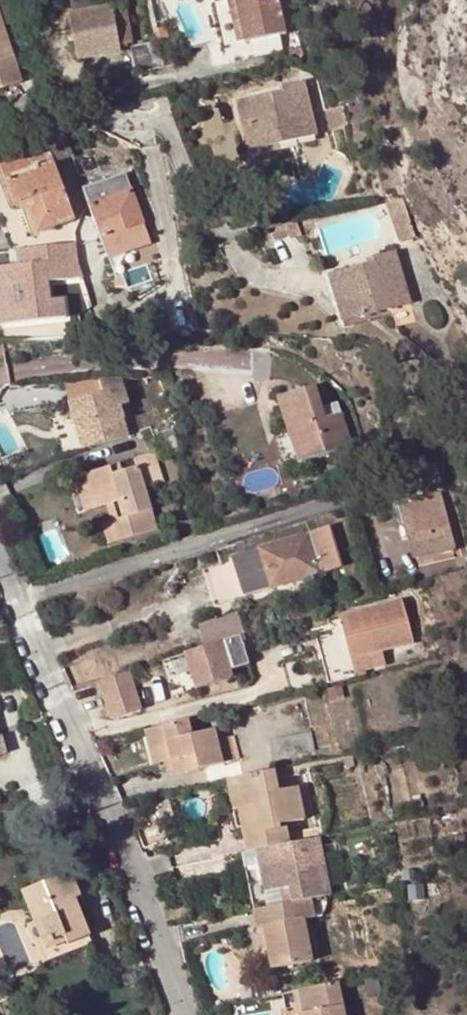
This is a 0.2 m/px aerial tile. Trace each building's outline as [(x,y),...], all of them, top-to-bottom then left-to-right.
[(96,0),(72,0),(73,10),(70,11),(78,56),(120,47),(119,42),(131,39),(125,0),(97,5),(96,0)] [(261,0),(235,0),(237,8),(245,7),(250,39),(285,32),(279,0),(264,0),(261,0)] [(0,4),(0,23),(2,28),(16,23),(8,1),(0,4)] [(250,39),(245,7),(237,8),(243,40),(250,39)] [(2,28),(0,23),(0,91),(22,83),(2,28)] [(168,37),(167,28),(157,29),(159,39),(168,37)] [(260,51),(286,45),(283,34),(258,40),(260,51)] [(162,65),(156,40),(130,45),(136,71),(162,65)] [(281,90),(240,101),(247,128),(242,129),(247,149),(289,138),(315,132),(302,80),(280,86),(281,90)] [(235,102),(242,129),(247,128),(240,101),(235,102)] [(73,221),(53,164),(74,156),(67,134),(46,136),(48,145),(47,146),(2,163),(14,204),(18,203),(25,201),(27,209),(36,235),(73,221)] [(90,203),(110,258),(134,249),(130,237),(143,233),(141,224),(145,223),(128,174),(85,188),(90,203)] [(404,198),(387,203),(392,222),(409,214),(404,198)] [(20,211),(27,209),(25,201),(18,203),(20,211)] [(392,222),(399,242),(416,237),(409,214),(392,222)] [(143,233),(130,237),(134,249),(152,242),(145,223),(141,224),(143,233)] [(287,226),(288,230),(290,237),(292,240),(302,237),(298,223),(287,226)] [(275,242),(290,237),(288,230),(273,235),(275,242)] [(0,265),(0,326),(73,318),(68,280),(87,278),(83,240),(14,248),(16,263),(0,265)] [(366,316),(411,303),(397,251),(373,257),(373,262),(343,271),(366,316)] [(343,271),(334,274),(341,299),(335,301),(342,323),(366,316),(343,271)] [(334,274),(328,276),(335,301),(341,299),(334,274)] [(75,424),(87,429),(91,446),(127,436),(118,406),(127,403),(119,378),(98,379),(102,392),(68,401),(75,424)] [(325,418),(315,386),(277,398),(287,430),(295,428),(305,459),(350,446),(340,413),(325,418)] [(82,449),(91,446),(87,429),(75,424),(82,449)] [(305,459),(295,428),(287,430),(296,462),(305,459)] [(108,466),(84,473),(95,509),(105,506),(110,521),(116,541),(155,530),(142,488),(162,482),(153,453),(133,459),(135,466),(110,473),(108,466)] [(82,512),(95,509),(84,473),(72,477),(82,512)] [(440,493),(405,502),(419,558),(454,548),(440,493)] [(413,559),(419,558),(405,502),(399,504),(413,559)] [(105,544),(116,541),(110,521),(99,524),(105,544)] [(339,565),(328,527),(200,565),(211,604),(339,565)] [(50,559),(65,556),(60,535),(46,538),(50,559)] [(346,647),(349,661),(377,653),(411,643),(400,600),(338,617),(340,628),(315,634),(320,654),(346,647)] [(239,613),(199,626),(205,646),(240,636),(246,634),(239,613)] [(249,665),(240,636),(205,646),(184,653),(195,689),(232,677),(230,671),(249,665)] [(3,649),(0,650),(0,670),(2,676),(13,672),(3,649)] [(380,668),(377,653),(349,661),(353,676),(380,669),(380,668)] [(129,671),(98,680),(110,718),(141,709),(129,671)] [(167,745),(171,760),(174,773),(238,759),(233,737),(216,740),(213,729),(189,734),(187,721),(145,732),(149,749),(167,745)] [(314,755),(310,732),(269,739),(273,762),(314,755)] [(152,764),(171,760),(167,745),(149,749),(152,764)] [(294,789),(276,792),(272,771),(268,772),(237,778),(242,808),(230,810),(233,829),(239,828),(244,854),(254,851),(285,845),(282,828),(275,829),(274,825),(300,820),(294,789)] [(237,778),(224,780),(230,810),(242,808),(237,778)] [(139,813),(136,803),(126,807),(129,816),(139,813)] [(285,845),(254,851),(263,893),(287,889),(290,903),(311,899),(326,896),(316,843),(315,839),(314,839),(285,845)] [(244,854),(240,854),(250,911),(290,903),(287,889),(263,893),(254,851),(244,854)] [(21,891),(34,923),(38,922),(46,942),(62,937),(65,944),(88,934),(79,909),(73,911),(69,900),(75,898),(80,896),(71,873),(21,891)] [(69,900),(73,911),(79,909),(75,898),(69,900)] [(311,899),(290,903),(293,920),(301,919),(314,917),(311,899)] [(262,928),(267,951),(270,969),(309,961),(301,919),(293,920),(290,903),(250,911),(254,930),(262,928)] [(46,942),(38,922),(34,923),(45,951),(65,944),(62,937),(46,942)] [(35,944),(29,928),(22,931),(27,946),(35,944)] [(259,952),(267,951),(262,928),(254,930),(259,952)] [(302,1014),(342,1014),(336,984),(297,992),(302,1014)] [(295,1014),(302,1014),(297,992),(291,993),(295,1014)]
